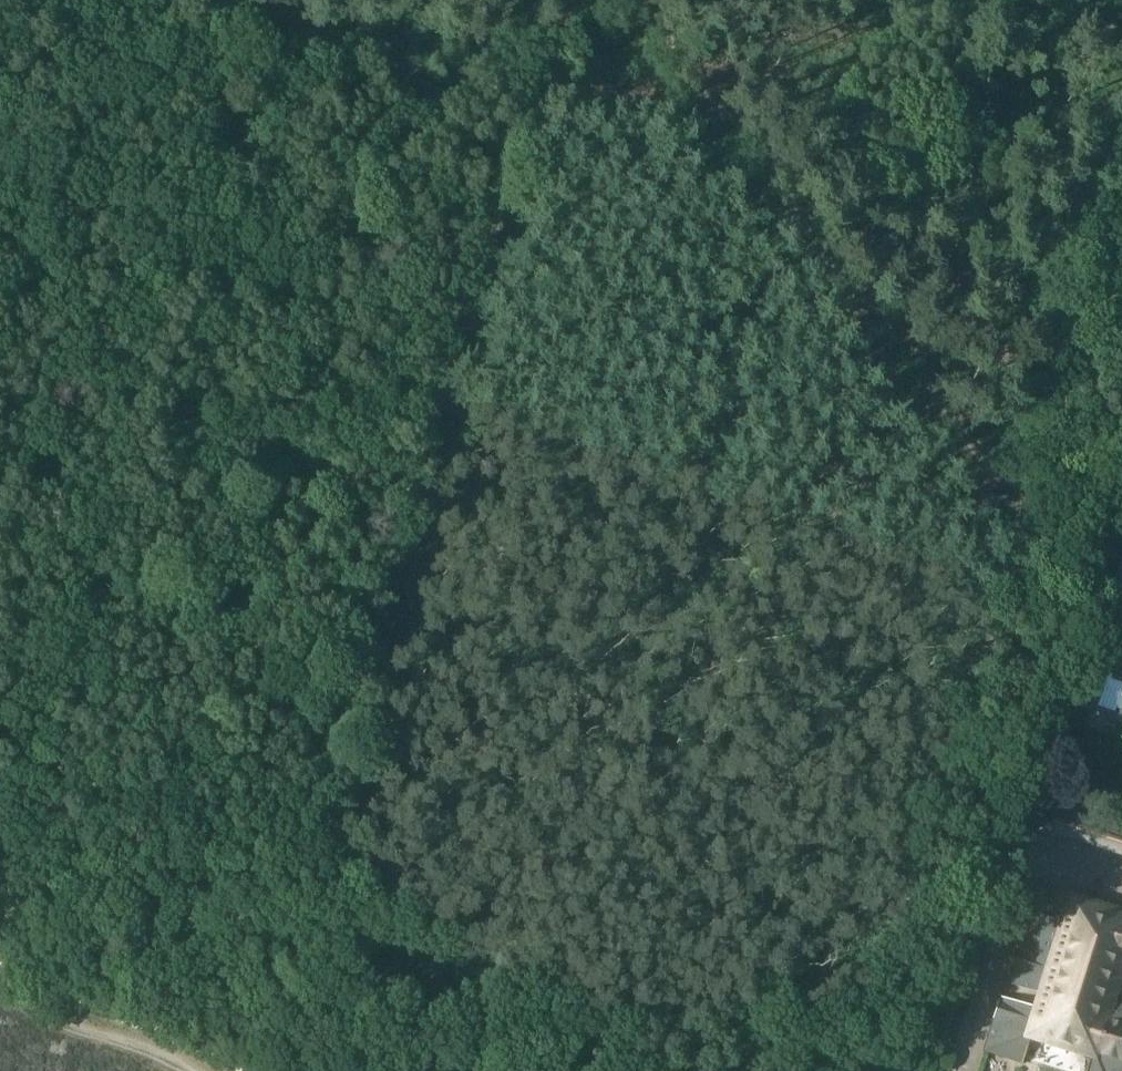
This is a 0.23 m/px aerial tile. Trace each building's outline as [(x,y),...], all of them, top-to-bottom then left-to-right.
[(1118,714),(1121,715),(1121,658),(1118,657),(1110,680),(1101,707),(1118,714)] [(1070,898),(1062,923),(1027,912),(1015,950),(1014,950),(1008,968),(1009,969),(999,1001),(998,1001),(992,1019),(993,1020),(983,1052),(1021,1063),(1022,1058),(1063,1070),(1110,1070),(1121,1070),(1121,1005),(1111,1002),(1121,968),(1121,914),(1070,898)]
